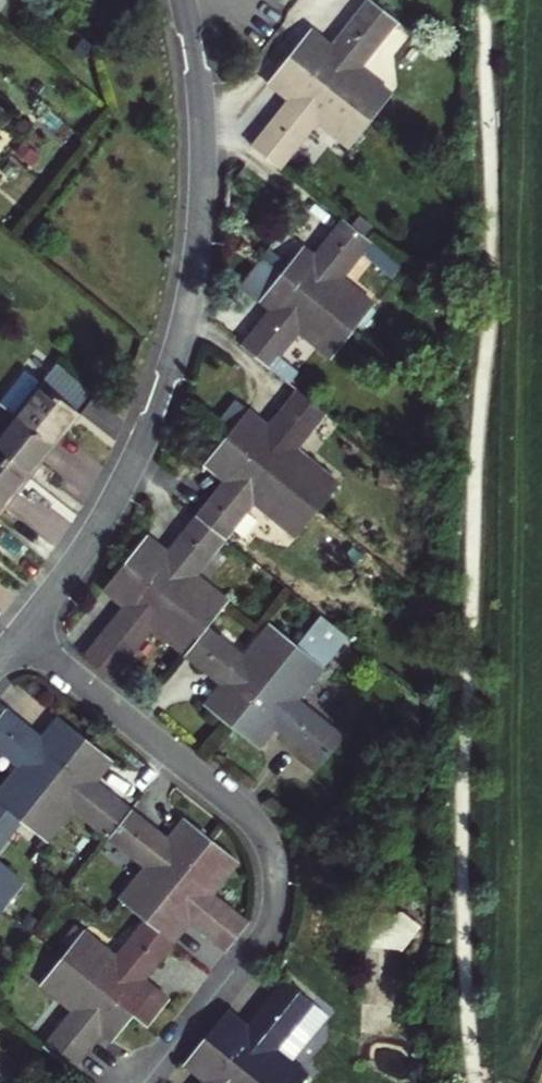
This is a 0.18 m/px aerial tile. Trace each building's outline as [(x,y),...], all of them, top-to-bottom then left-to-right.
[(379,81),(360,67),(397,20),(372,0),(367,0),(330,46),(308,31),(288,55),(369,119),(387,98),(373,88),(379,81)] [(288,55),(269,81),(289,98),(250,145),(279,168),(317,121),(334,136),(340,130),(353,141),(369,119),(288,55)] [(392,91),(379,81),(373,88),(387,98),(392,91)] [(347,148),(353,141),(340,130),(334,136),(347,148)] [(343,276),(371,241),(343,219),(313,255),(301,247),(280,272),(353,331),(371,308),(359,298),(364,293),(343,276)] [(298,332),(319,349),(323,343),(336,352),(353,331),(280,272),(259,298),(271,307),(240,344),(269,367),(288,383),(297,372),(278,356),(298,332)] [(376,303),(364,293),(359,298),(371,308),(376,303)] [(323,343),(319,349),(331,359),(336,352),(323,343)] [(41,382),(14,415),(51,445),(78,412),(41,382)] [(322,479),(327,473),(297,448),(326,413),(298,391),(267,428),(248,412),(227,438),(318,510),(334,490),(322,479)] [(241,395),(223,417),(234,425),(251,404),(241,395)] [(27,475),(51,445),(14,415),(0,432),(0,453),(27,475)] [(196,516),(224,538),(254,502),(283,526),(288,521),(301,531),(318,510),(227,438),(208,461),(227,478),(196,516)] [(2,505),(27,475),(0,453),(0,504),(2,505)] [(322,479),(334,490),(340,483),(327,473),(322,479)] [(210,596),(215,590),(195,575),(224,538),(196,516),(166,554),(146,537),(126,563),(206,627),(223,605),(210,596)] [(288,521),(283,526),(296,537),(301,531),(288,521)] [(206,627),(126,563),(105,588),(127,605),(95,642),(83,655),(112,678),(123,664),(152,628),(172,644),(176,639),(188,648),(206,627)] [(227,600),(215,590),(210,596),(223,605),(227,600)] [(296,644),(230,726),(255,746),(272,725),(321,765),(343,737),(304,706),(318,706),(342,677),(326,664),(349,636),(320,614),(296,644)] [(265,639),(274,627),(269,623),(259,636),(265,639)] [(265,639),(259,636),(243,655),(206,627),(188,648),(184,654),(222,684),(204,706),(230,726),(296,644),(274,627),(265,639)] [(176,639),(172,644),(184,654),(188,648),(176,639)] [(3,783),(9,788),(0,799),(0,802),(20,818),(84,737),(60,717),(43,738),(6,708),(0,715),(0,749),(18,764),(3,783)] [(73,808),(108,836),(130,808),(94,778),(111,758),(84,737),(20,818),(42,835),(52,823),(57,827),(73,808)] [(355,762),(354,782),(368,782),(367,762),(355,762)] [(9,788),(3,783),(0,788),(0,799),(9,788)] [(20,818),(0,802),(0,843),(20,818)] [(145,866),(129,885),(135,889),(124,903),(146,919),(210,839),(185,818),(168,838),(130,808),(108,836),(145,866)] [(47,839),(57,827),(52,823),(42,835),(47,839)] [(210,839),(146,919),(168,937),(185,917),(225,949),(229,944),(247,920),(211,890),(225,872),(220,868),(231,856),(210,839)] [(235,860),(231,856),(220,868),(225,872),(235,860)] [(2,909),(21,886),(8,877),(13,871),(0,861),(0,907),(2,909)] [(26,880),(13,871),(8,877),(21,886),(26,880)] [(118,899),(124,903),(135,889),(129,885),(118,899)] [(380,945),(382,903),(374,902),(371,945),(380,945)] [(389,903),(382,903),(380,945),(387,946),(389,903)] [(116,955),(84,929),(66,950),(62,956),(133,1013),(148,1025),(169,999),(143,978),(162,954),(157,950),(169,938),(168,937),(146,919),(116,955)] [(57,943),(66,950),(84,929),(76,922),(57,943)] [(415,922),(397,945),(423,966),(441,943),(415,922)] [(157,950),(162,954),(174,942),(169,938),(157,950)] [(72,1007),(42,1045),(71,1068),(101,1032),(102,1029),(113,1037),(133,1013),(62,956),(44,977),(57,988),(53,993),(72,1007)] [(39,983),(53,993),(57,988),(44,977),(39,983)] [(205,1035),(265,1082),(302,1082),(304,1080),(292,1071),(296,1065),(291,1061),(310,1038),(307,1024),(300,1020),(314,1002),(284,978),(246,1026),(226,1009),(205,1035)] [(200,1082),(265,1082),(205,1035),(184,1060),(205,1077),(203,1079),(200,1082)] [(309,1074),(296,1065),(292,1071),(304,1080),(309,1074)]
